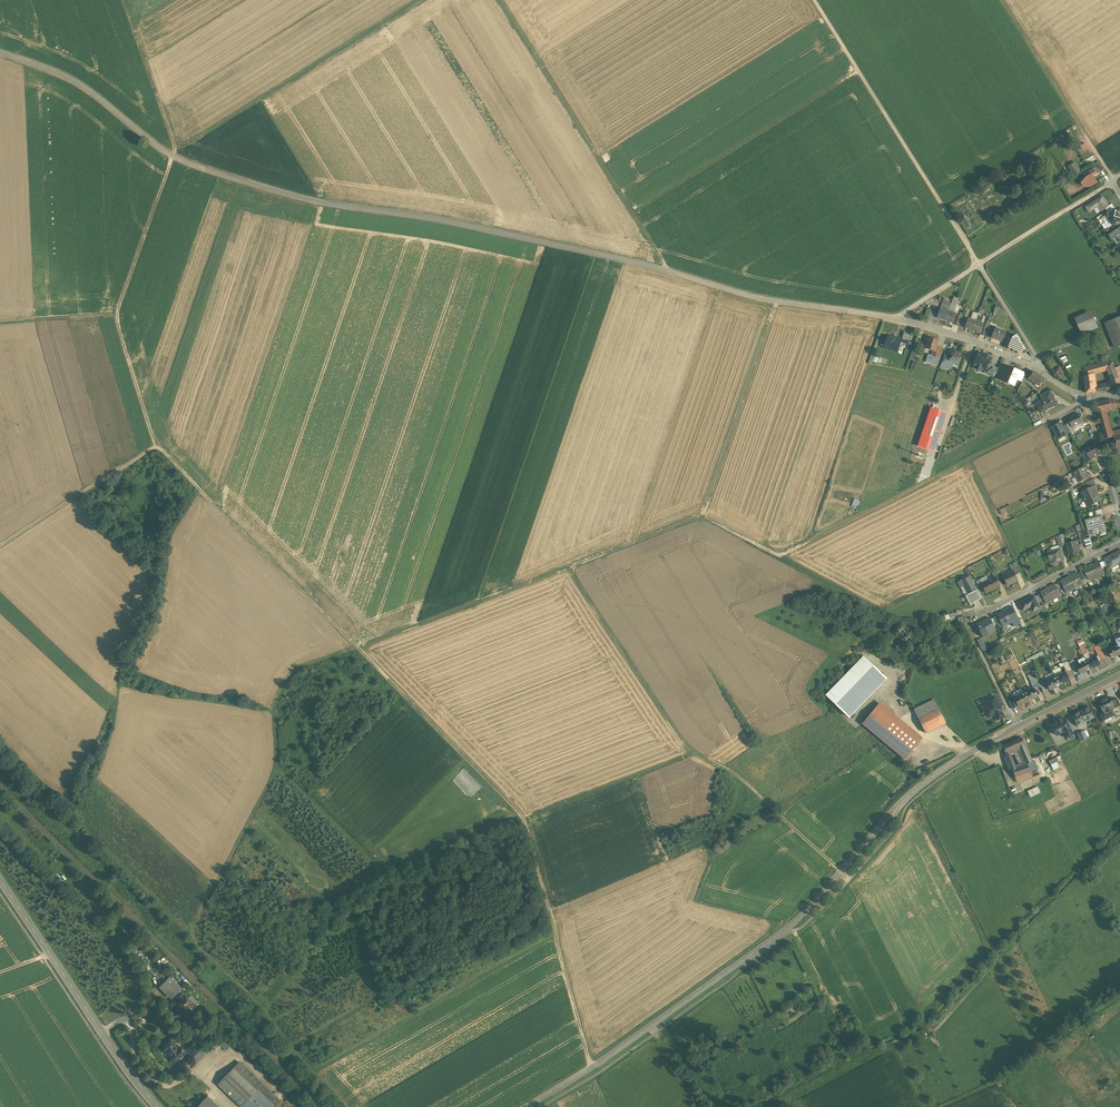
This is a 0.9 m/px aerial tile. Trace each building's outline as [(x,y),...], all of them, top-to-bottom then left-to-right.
[(1104,170),(1099,161),(1094,164),(1096,167),(1099,173),(1104,170)] [(1076,164),(1073,166),(1075,169),(1072,171),(1075,176),(1081,172),(1076,164)] [(1096,167),(1085,174),(1087,178),(1083,182),(1086,185),(1088,185),(1089,185),(1090,185),(1092,184),(1093,185),(1097,182),(1094,177),(1099,173),(1096,167)] [(1103,197),(1086,207),(1090,213),(1098,207),(1101,212),(1106,208),(1109,206),(1103,197)] [(1103,218),(1106,223),(1110,220),(1113,225),(1119,221),(1119,216),(1116,210),(1111,214),(1103,218)] [(1110,235),(1113,240),(1118,236),(1119,240),(1119,229),(1110,235)] [(950,307),(948,311),(954,313),(958,300),(953,298),(951,304),(950,307)] [(944,306),(943,310),(940,309),(939,313),(937,318),(938,318),(945,320),(948,311),(950,307),(944,306)] [(939,313),(931,310),(928,318),(937,321),(938,318),(937,318),(939,313)] [(954,313),(948,311),(945,320),(953,323),(956,314),(954,313)] [(1082,335),(1099,328),(1092,311),(1075,318),(1082,335)] [(1109,321),(1119,347),(1119,317),(1109,321)] [(971,320),(968,319),(965,327),(972,330),(976,321),(971,320)] [(980,323),(976,321),(972,330),(980,333),(984,324),(980,323)] [(1115,349),(1119,347),(1109,321),(1105,323),(1115,349)] [(988,329),(986,335),(991,337),(995,327),(990,325),(988,329)] [(1006,331),(995,327),(991,337),(1002,342),(1006,331)] [(911,335),(904,333),(902,340),(901,342),(908,344),(911,335)] [(902,340),(888,335),(884,347),(890,350),(891,348),(898,350),(901,342),(902,340)] [(1016,335),(1013,337),(1009,347),(1013,349),(1020,352),(1025,349),(1021,343),(1016,335)] [(938,340),(928,337),(927,339),(926,339),(925,340),(925,341),(925,342),(926,343),(925,347),(932,350),(934,351),(936,347),(938,340)] [(1024,341),(1021,343),(1025,349),(1026,351),(1029,349),(1024,341)] [(942,349),(936,347),(934,351),(932,350),(931,355),(939,358),(942,349)] [(962,354),(953,351),(951,356),(949,362),(958,365),(962,354)] [(972,366),(984,371),(987,364),(990,357),(978,352),(972,366)] [(874,354),(872,360),(887,365),(889,358),(874,354)] [(951,356),(945,354),(941,364),(948,367),(949,362),(951,356)] [(929,355),(927,361),(937,365),(939,358),(931,355),(929,355)] [(909,368),(914,370),(917,361),(913,360),(909,368)] [(1103,363),(1096,365),(1099,373),(1108,371),(1115,369),(1111,360),(1110,361),(1103,363)] [(997,368),(987,364),(984,371),(983,373),(993,377),(997,368)] [(1096,365),(1084,368),(1085,377),(1094,374),(1099,373),(1096,365)] [(1020,371),(1008,366),(1006,373),(1004,377),(1004,378),(1015,382),(1017,379),(1019,373),(1020,371)] [(1115,369),(1108,371),(1113,382),(1115,387),(1119,385),(1119,382),(1119,380),(1115,369)] [(1006,373),(1000,371),(997,378),(1003,381),(1004,378),(1004,377),(1006,373)] [(1046,380),(1033,371),(1030,376),(1028,379),(1026,383),(1033,388),(1037,391),(1038,390),(1040,387),(1046,380)] [(1103,385),(1095,386),(1094,374),(1085,377),(1087,393),(1104,391),(1103,385)] [(1113,382),(1106,385),(1103,385),(1104,391),(1106,391),(1115,387),(1113,382)] [(1049,391),(1040,396),(1043,402),(1037,406),(1040,413),(1056,405),(1049,391)] [(1110,400),(1096,403),(1099,411),(1098,412),(1099,416),(1106,414),(1105,410),(1111,408),(1110,401),(1110,400)] [(930,408),(918,446),(934,451),(946,413),(930,408)] [(1079,414),(1068,419),(1069,422),(1072,427),(1083,422),(1079,414)] [(1111,433),(1106,414),(1099,416),(1106,439),(1112,437),(1111,433)] [(1062,423),(1052,427),(1057,437),(1058,436),(1062,438),(1065,436),(1066,435),(1065,435),(1063,429),(1064,429),(1063,427),(1062,423)] [(1098,455),(1093,444),(1088,447),(1087,451),(1090,457),(1090,459),(1091,458),(1098,455)] [(1090,457),(1084,460),(1087,465),(1093,462),(1091,458),(1090,459),(1090,457)] [(1070,462),(1072,468),(1079,466),(1077,460),(1070,462)] [(1089,477),(1084,467),(1074,472),(1079,482),(1089,477)] [(1093,479),(1086,483),(1089,489),(1094,486),(1095,486),(1097,485),(1093,479)] [(1089,489),(1082,492),(1085,498),(1084,499),(1088,507),(1101,500),(1095,486),(1094,486),(1089,489)] [(852,505),(857,508),(860,500),(855,498),(852,505)] [(1097,516),(1085,520),(1088,530),(1094,528),(1096,535),(1106,532),(1102,516),(1102,515),(1097,516)] [(1090,537),(1084,539),(1085,543),(1087,548),(1093,546),(1090,537)] [(1077,541),(1067,544),(1070,554),(1073,553),(1073,555),(1078,554),(1077,552),(1080,551),(1079,548),(1081,548),(1080,544),(1078,545),(1077,541)] [(1061,549),(1048,552),(1050,558),(1052,557),(1054,563),(1064,560),(1061,549)] [(1106,559),(1111,569),(1119,564),(1119,551),(1106,559)] [(1020,572),(1015,562),(1009,565),(1012,571),(1014,575),(1020,572)] [(1084,569),(1085,571),(1088,578),(1089,579),(1105,572),(1103,569),(1100,563),(1099,562),(1084,569)] [(1012,571),(1002,576),(1007,586),(1017,581),(1014,575),(1012,571)] [(1078,573),(1062,581),(1068,593),(1084,585),(1082,581),(1078,574),(1078,573)] [(976,589),(969,576),(962,580),(962,579),(958,581),(958,582),(957,582),(960,588),(963,586),(967,593),(969,593),(976,589)] [(982,584),(981,584),(982,585),(986,593),(991,590),(992,591),(993,590),(994,589),(999,586),(996,580),(994,577),(994,578),(982,584)] [(1056,584),(1040,592),(1040,594),(1043,600),(1045,602),(1061,594),(1056,584)] [(969,594),(965,596),(970,606),(974,603),(981,599),(976,590),(969,594)] [(1033,596),(1018,603),(1022,611),(1032,606),(1035,611),(1040,608),(1034,597),(1033,596)] [(1104,613),(1111,610),(1107,602),(1100,605),(1104,613)] [(1011,606),(996,614),(997,617),(1001,625),(1010,621),(1013,626),(1020,623),(1011,606)] [(990,619),(990,618),(975,625),(982,637),(996,630),(994,625),(990,619)] [(980,638),(977,640),(981,649),(985,647),(980,638)] [(1109,650),(1113,658),(1119,655),(1119,648),(1119,645),(1115,647),(1109,650)] [(1100,648),(1096,650),(1101,661),(1106,659),(1103,654),(1100,648)] [(863,656),(825,694),(847,717),(886,678),(863,656)] [(1097,656),(1090,660),(1087,661),(1091,669),(1101,664),(1097,656)] [(1081,665),(1077,666),(1081,674),(1091,669),(1087,661),(1081,665)] [(1067,672),(1065,673),(1069,679),(1075,676),(1071,670),(1067,672)] [(1065,672),(1055,677),(1059,685),(1069,680),(1069,679),(1065,673),(1065,672)] [(1053,673),(1047,676),(1049,680),(1045,682),(1046,683),(1049,690),(1059,685),(1055,677),(1053,673)] [(1036,679),(1030,682),(1034,688),(1039,685),(1036,679)] [(1046,683),(1040,686),(1043,693),(1049,690),(1046,683)] [(1033,688),(1024,693),(1027,701),(1037,696),(1033,688)] [(1024,693),(1013,698),(1015,701),(1017,706),(1027,701),(1024,693)] [(988,717),(994,714),(1001,711),(994,696),(984,701),(987,709),(984,710),(988,717)] [(1107,699),(1105,700),(1104,699),(1099,702),(1101,705),(1100,707),(1101,708),(1103,709),(1105,712),(1101,714),(1105,722),(1115,717),(1116,718),(1118,717),(1117,714),(1115,715),(1112,709),(1114,707),(1115,707),(1112,701),(1109,697),(1107,698),(1107,699)] [(1112,701),(1115,707),(1114,707),(1115,709),(1119,706),(1119,703),(1118,698),(1112,701)] [(914,709),(918,719),(939,709),(934,699),(914,709)] [(880,702),(876,706),(919,742),(923,738),(880,702)] [(876,706),(862,724),(905,759),(919,742),(876,706)] [(1088,707),(1072,715),(1078,727),(1086,723),(1085,721),(1093,717),(1088,707)] [(939,709),(918,719),(925,734),(946,723),(939,709)] [(1001,711),(994,714),(997,720),(1004,717),(1001,711)] [(1061,719),(1056,721),(1057,722),(1051,725),(1056,735),(1062,732),(1065,738),(1072,734),(1064,718),(1061,720),(1061,719)] [(1083,731),(1077,734),(1080,740),(1086,737),(1083,731)] [(1022,738),(1002,746),(1007,757),(1007,758),(1011,758),(1011,757),(1010,753),(1014,752),(1013,750),(1016,749),(1016,748),(1024,744),(1022,738)] [(1024,744),(1016,748),(1016,749),(1013,750),(1014,752),(1020,766),(1025,764),(1032,761),(1024,744)] [(1050,764),(1061,759),(1060,755),(1049,760),(1050,764)] [(1011,758),(1007,758),(1007,757),(1004,757),(1009,769),(1011,769),(1015,767),(1011,757),(1011,758)] [(1025,764),(1020,766),(1015,767),(1011,769),(1015,777),(1030,772),(1029,769),(1036,766),(1033,761),(1025,764)] [(1030,772),(1015,777),(1017,782),(1032,778),(1030,772)] [(1037,789),(1027,794),(1030,800),(1040,795),(1037,789)] [(148,948),(142,951),(145,957),(158,951),(154,944),(148,947),(148,948)] [(170,977),(167,980),(178,991),(181,988),(170,977)] [(178,991),(167,980),(162,985),(173,996),(174,995),(174,996),(178,991)] [(173,996),(162,985),(159,988),(171,1000),(174,996),(174,995),(173,996)] [(195,1006),(183,994),(178,999),(180,1001),(178,1004),(187,1013),(195,1006)] [(136,1024),(143,1028),(147,1021),(142,1018),(139,1017),(136,1023),(136,1024)] [(174,1045),(170,1040),(168,1042),(168,1041),(166,1041),(164,1043),(164,1045),(162,1047),(162,1048),(164,1052),(166,1052),(170,1056),(169,1057),(173,1063),(185,1053),(187,1051),(185,1049),(183,1051),(181,1048),(178,1051),(174,1046),(174,1045)] [(194,1042),(185,1049),(187,1051),(191,1057),(200,1050),(194,1042)] [(240,1062),(235,1068),(275,1106),(280,1100),(240,1062)] [(235,1068),(218,1084),(242,1106),(274,1106),(275,1106),(235,1068)] [(208,1096),(197,1106),(219,1106),(208,1096)]
